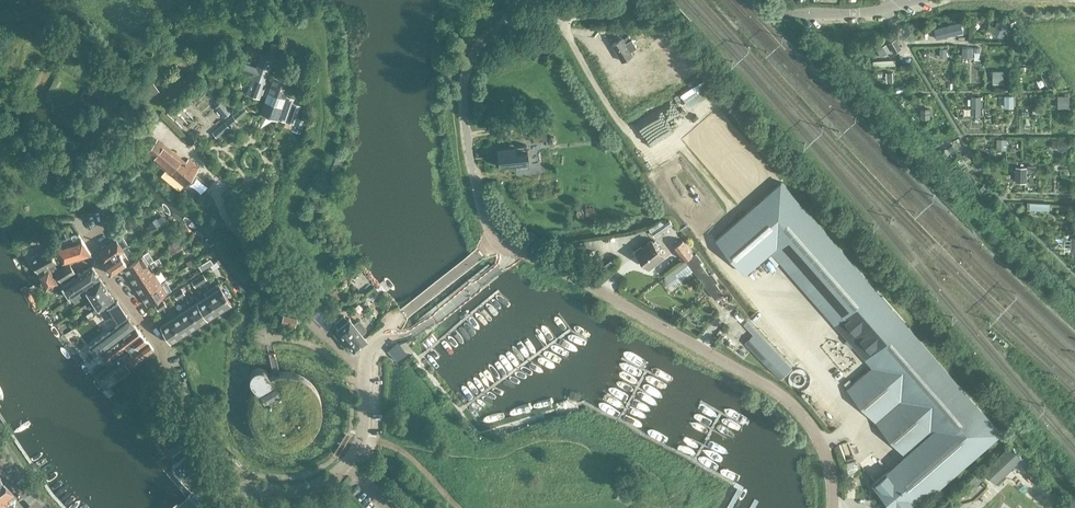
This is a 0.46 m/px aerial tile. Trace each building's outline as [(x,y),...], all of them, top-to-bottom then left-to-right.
[(997,20),(992,32),(1002,36),(1007,25),(997,20)] [(934,28),(937,38),(961,32),(958,22),(934,28)] [(637,46),(632,38),(631,39),(629,35),(624,38),(623,37),(612,43),(622,61),(633,54),(631,50),(637,46)] [(651,48),(645,38),(641,41),(643,44),(634,49),(638,56),(651,48)] [(901,48),(896,39),(889,43),(894,52),(901,48)] [(877,49),(881,56),(890,51),(886,44),(877,49)] [(1024,51),(1030,59),(1036,54),(1030,46),(1024,51)] [(972,47),(962,47),(962,56),(972,56),(972,47)] [(260,93),(264,83),(273,59),(261,54),(256,67),(242,61),(239,70),(253,75),(247,93),(259,97),(260,93)] [(593,57),(605,78),(610,75),(598,54),(593,57)] [(1056,82),(1048,69),(1042,73),(1049,86),(1056,82)] [(994,72),(994,82),(1003,82),(1003,70),(991,70),(991,72),(994,72)] [(277,118),(285,95),(290,81),(282,78),(274,75),(270,85),(264,83),(260,93),(266,95),(262,108),(270,111),(269,115),(277,118)] [(294,98),(285,95),(277,118),(294,123),(292,129),(300,131),(304,120),(296,117),(300,105),(292,102),(294,98)] [(1013,95),(1004,95),(1004,106),(1013,106),(1013,95)] [(976,107),(976,114),(980,114),(980,96),(971,96),(971,107),(976,107)] [(225,116),(231,111),(222,101),(216,107),(225,116)] [(143,114),(124,103),(118,112),(137,124),(143,114)] [(212,132),(216,137),(247,111),(243,106),(212,132)] [(607,136),(598,137),(599,148),(608,147),(607,136)] [(187,159),(185,161),(158,138),(147,152),(185,184),(199,168),(187,159)] [(1006,139),(997,139),(997,148),(1006,148),(1006,139)] [(1069,149),(1069,140),(1053,141),(1053,145),(1060,145),(1060,150),(1069,149)] [(523,145),(497,148),(499,166),(516,164),(516,169),(529,168),(527,145),(523,145)] [(1018,181),(1019,181),(1020,181),(1022,181),(1023,181),(1025,181),(1026,167),(1017,167),(1017,173),(1018,173),(1018,181)] [(900,315),(891,306),(783,181),(717,238),(747,273),(772,251),(872,366),(848,388),(906,454),(873,483),(895,507),(913,507),(1001,431),(900,315)] [(596,207),(587,208),(588,210),(584,210),(583,209),(579,210),(578,214),(580,217),(584,217),(585,215),(588,214),(589,216),(597,215),(596,207)] [(158,209),(152,213),(159,223),(165,220),(163,218),(164,217),(158,209)] [(662,218),(649,227),(655,236),(673,223),(669,218),(664,221),(662,218)] [(90,251),(81,237),(73,226),(69,227),(74,235),(71,236),(77,255),(90,251)] [(77,255),(71,236),(70,236),(68,231),(64,232),(65,238),(58,240),(59,243),(54,245),(63,260),(77,255)] [(163,235),(160,231),(154,235),(158,239),(163,235)] [(103,262),(123,248),(128,244),(122,234),(107,244),(105,243),(100,246),(101,249),(100,249),(103,262)] [(47,248),(52,245),(49,240),(49,238),(43,241),(44,242),(47,248)] [(179,238),(172,243),(174,247),(178,244),(181,242),(179,238)] [(674,246),(684,260),(694,253),(683,239),(674,246)] [(639,253),(652,268),(664,258),(652,242),(639,253)] [(178,244),(174,247),(168,251),(171,254),(181,248),(178,244)] [(123,248),(103,262),(109,272),(121,264),(129,258),(123,248)] [(38,271),(52,263),(54,262),(48,249),(31,258),(38,271)] [(122,266),(129,276),(148,264),(153,260),(147,251),(122,266)] [(702,261),(696,253),(685,261),(715,299),(723,293),(700,262),(702,261)] [(52,263),(38,271),(36,272),(41,282),(44,288),(56,281),(52,273),(55,271),(60,280),(74,271),(70,265),(65,265),(57,270),(52,263)] [(135,285),(154,273),(148,264),(129,276),(135,285)] [(91,265),(76,276),(61,285),(69,297),(78,292),(84,288),(99,277),(91,265)] [(154,273),(135,285),(141,295),(160,283),(154,273)] [(195,277),(198,283),(205,278),(202,273),(195,277)] [(84,288),(91,298),(106,288),(99,277),(84,288)] [(160,283),(141,295),(147,305),(166,292),(160,283)] [(204,292),(205,295),(216,311),(230,302),(218,283),(204,292)] [(91,298),(91,299),(98,310),(99,310),(106,305),(113,299),(106,288),(91,298)] [(78,292),(69,297),(72,301),(80,296),(78,292)] [(205,295),(196,300),(207,317),(216,311),(205,295)] [(323,305),(315,297),(305,307),(312,315),(323,305)] [(106,305),(99,310),(105,319),(112,314),(114,318),(112,319),(115,323),(127,315),(117,300),(107,307),(106,305)] [(198,323),(207,317),(196,300),(187,306),(198,323)] [(327,302),(321,306),(333,320),(336,317),(330,310),(332,309),(327,302)] [(189,329),(198,323),(187,306),(178,312),(189,329)] [(90,310),(82,315),(85,319),(92,313),(90,310)] [(169,318),(180,335),(189,329),(178,312),(169,318)] [(296,318),(283,314),(280,324),(294,327),(296,318)] [(337,329),(337,328),(343,336),(342,338),(345,341),(346,340),(352,348),(353,349),(354,348),(365,339),(366,339),(365,338),(361,333),(365,330),(365,327),(359,321),(357,320),(354,323),(350,318),(349,317),(348,318),(347,319),(344,316),(345,316),(344,315),(343,316),(336,321),(335,322),(335,323),(336,323),(338,326),(337,327),(336,328),(337,329)] [(122,333),(134,324),(128,317),(89,346),(95,354),(99,351),(122,333)] [(170,341),(180,335),(169,318),(160,324),(170,341)] [(751,332),(742,341),(780,378),(792,366),(746,321),(743,325),(751,332)] [(147,341),(142,334),(134,324),(122,333),(130,343),(129,344),(130,346),(127,348),(131,353),(147,341)] [(122,333),(99,351),(107,361),(126,347),(127,348),(130,346),(129,344),(130,343),(122,333)] [(123,359),(130,367),(153,349),(147,341),(131,353),(123,359)] [(405,353),(397,343),(389,350),(397,360),(405,353)] [(108,365),(117,376),(130,367),(123,359),(121,355),(108,365)] [(108,365),(96,374),(95,374),(104,386),(117,376),(108,365)] [(250,384),(253,388),(250,395),(247,403),(247,411),(248,420),(251,427),(256,434),(262,439),(269,443),(277,446),(285,447),(293,445),(301,443),(308,438),(313,432),(318,425),(320,417),(321,409),(320,401),(318,393),(313,386),(307,381),(301,376),(293,373),(285,372),(276,373),(269,376),(266,372),(262,369),(258,369),(254,370),(251,372),(249,376),(249,380),(250,384)] [(205,405),(209,411),(209,412),(217,407),(213,400),(205,405)] [(149,425),(155,433),(167,424),(161,416),(149,425)] [(1022,457),(1010,445),(984,470),(995,482),(1022,457)] [(170,457),(175,462),(171,465),(180,477),(195,465),(186,454),(187,453),(182,447),(170,457)] [(633,495),(618,487),(613,498),(628,505),(633,495)] [(14,506),(5,496),(3,494),(0,496),(0,507),(12,507),(14,506)]
